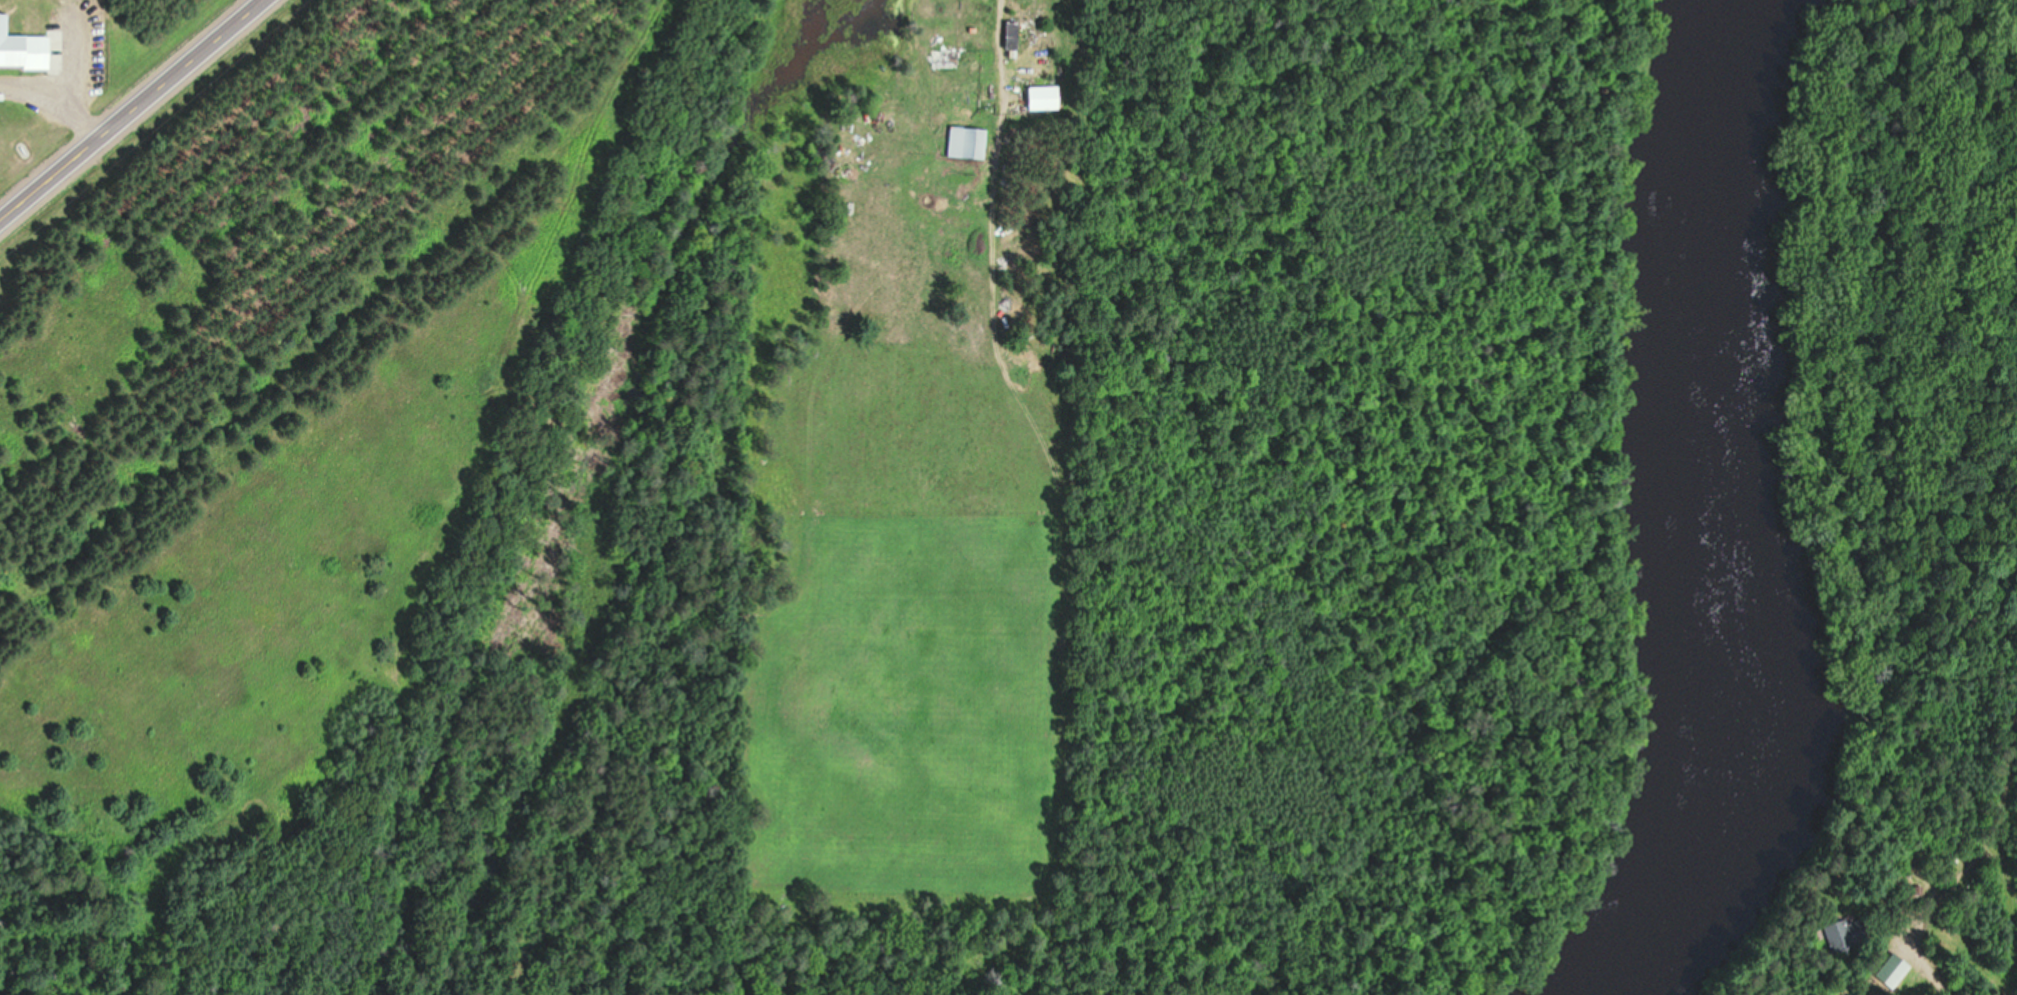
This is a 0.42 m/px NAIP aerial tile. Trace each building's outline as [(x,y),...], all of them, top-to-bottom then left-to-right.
[(3,13),(0,13),(0,67),(46,68),(47,35),(3,35),(3,13)] [(1003,48),(1017,49),(1018,39),(1027,40),(1027,21),(1004,20),(1003,48)] [(995,63),(995,49),(928,49),(928,63),(995,63)] [(1060,84),(1046,84),(1046,78),(1027,78),(1027,108),(1060,108),(1060,84)] [(947,155),(984,158),(987,127),(950,124),(947,155)] [(1824,922),(1831,952),(1856,946),(1850,916),(1824,922)] [(1873,976),(1891,990),(1909,965),(1890,952),(1873,976)]
